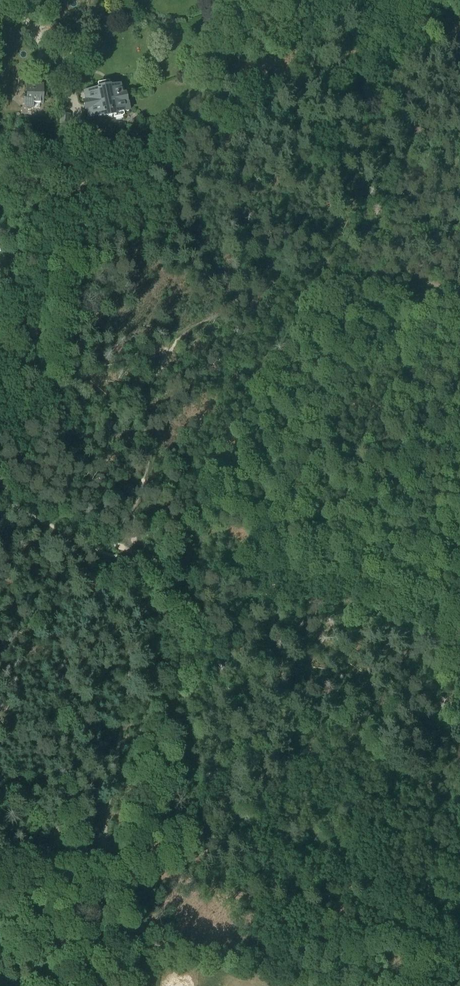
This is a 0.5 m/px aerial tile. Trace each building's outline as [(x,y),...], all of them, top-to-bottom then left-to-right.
[(64,33),(54,20),(45,28),(54,40),(64,33)] [(41,85),(41,78),(31,78),(31,85),(27,85),(27,98),(25,98),(25,108),(33,108),(33,107),(40,107),(40,98),(47,98),(47,90),(43,90),(43,85),(41,85)] [(124,85),(121,86),(121,85),(112,87),(111,82),(100,84),(101,89),(84,92),(86,101),(83,101),(84,106),(106,101),(107,104),(115,102),(114,100),(122,98),(121,95),(123,95),(122,94),(126,93),(124,85)] [(126,93),(122,94),(123,95),(121,95),(122,98),(114,100),(115,102),(107,104),(106,101),(84,106),(85,111),(87,110),(89,119),(103,116),(103,118),(114,116),(114,117),(116,117),(123,116),(124,115),(124,112),(129,111),(126,93)] [(71,125),(71,114),(60,113),(60,117),(60,124),(71,125)]
